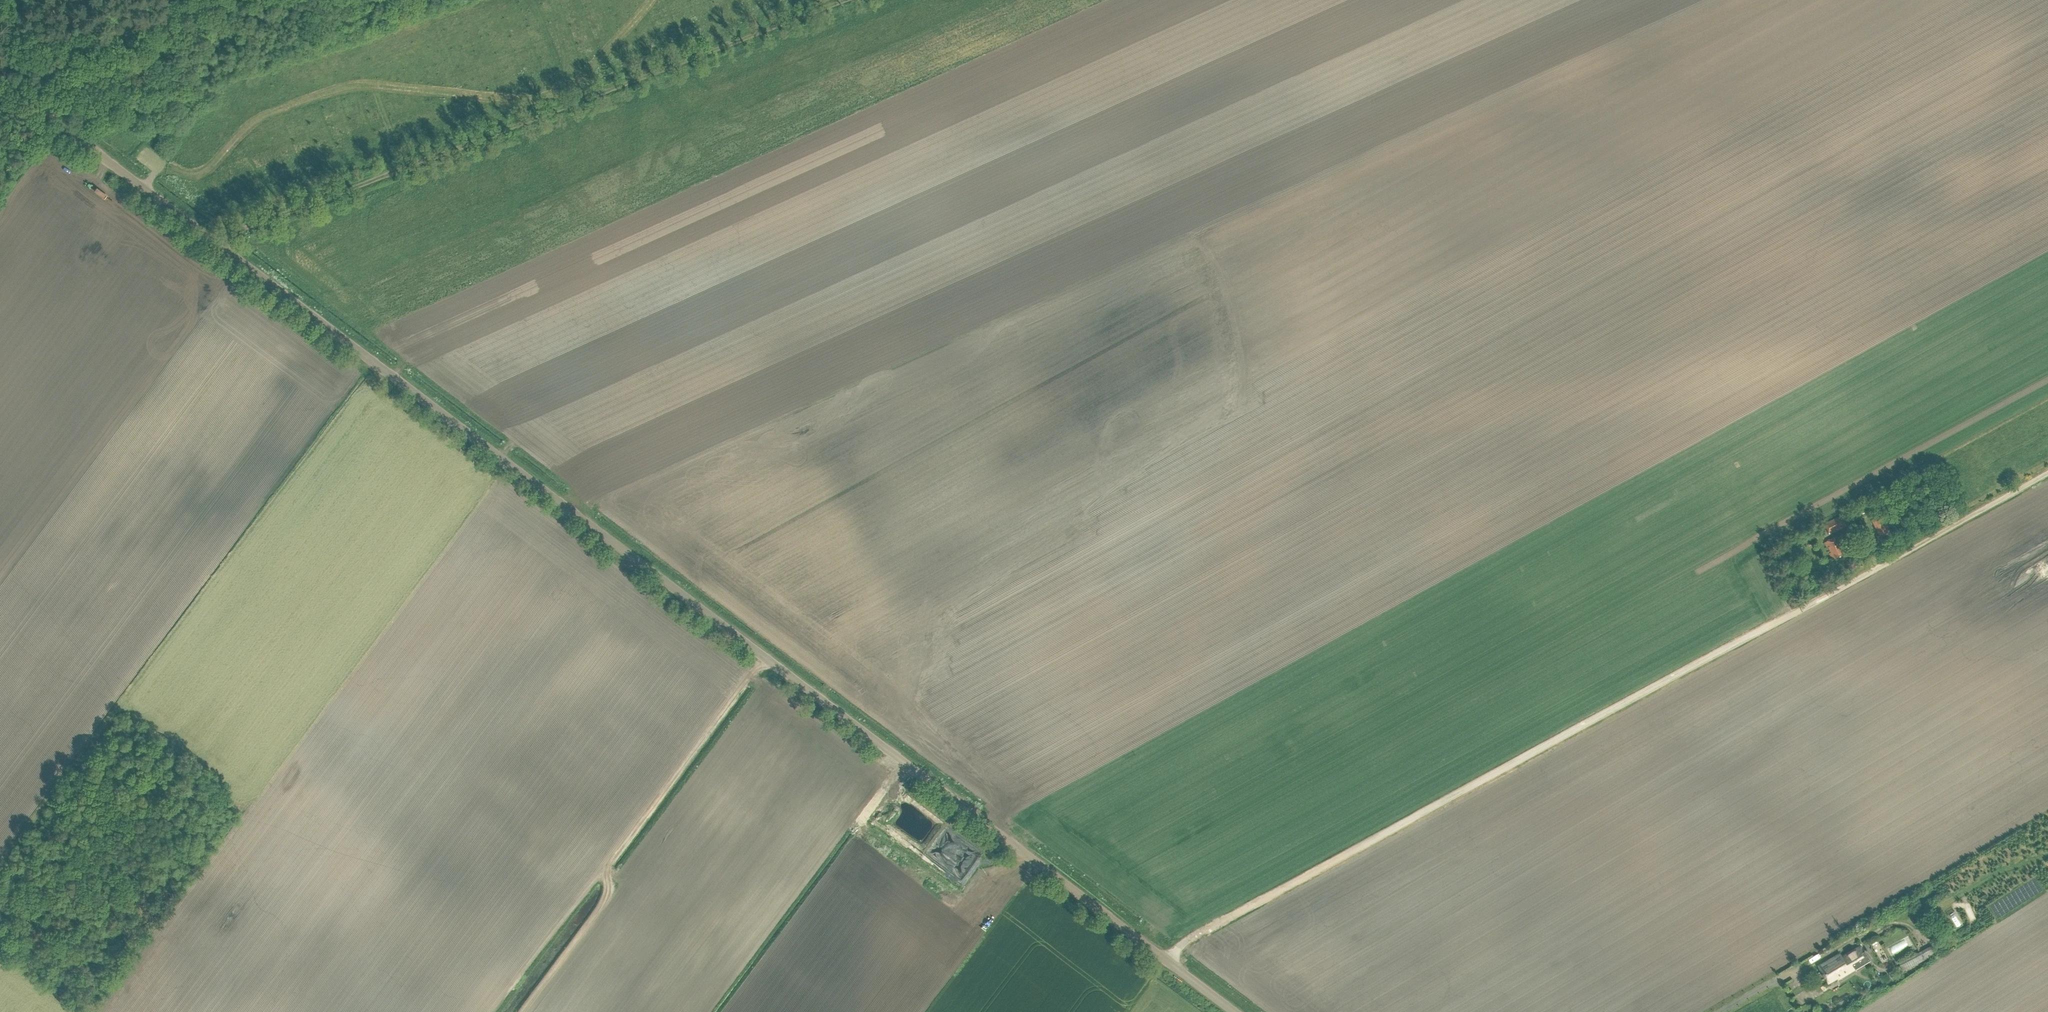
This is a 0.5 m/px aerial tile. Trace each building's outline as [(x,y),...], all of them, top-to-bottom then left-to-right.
[(475,501),(478,506),(485,502),(483,497),(475,501)] [(1826,524),(1831,535),(1851,525),(1846,514),(1826,524)] [(1891,533),(1883,517),(1873,522),(1881,538),(1891,533)] [(1827,550),(1829,549),(1831,553),(1830,553),(1833,561),(1848,554),(1839,536),(1824,543),(1827,550)] [(597,566),(602,567),(603,561),(593,559),(590,568),(596,570),(597,566)] [(565,575),(557,578),(560,586),(568,583),(565,575)] [(1935,929),(1930,932),(1937,945),(1942,942),(1935,929)] [(1894,946),(1897,951),(1912,942),(1908,937),(1894,946)] [(1899,964),(1903,973),(1937,954),(1933,945),(1899,964)] [(1819,966),(1829,983),(1838,977),(1837,975),(1847,969),(1849,973),(1863,965),(1859,959),(1866,955),(1861,946),(1858,948),(1842,957),(1840,953),(1819,966)]
